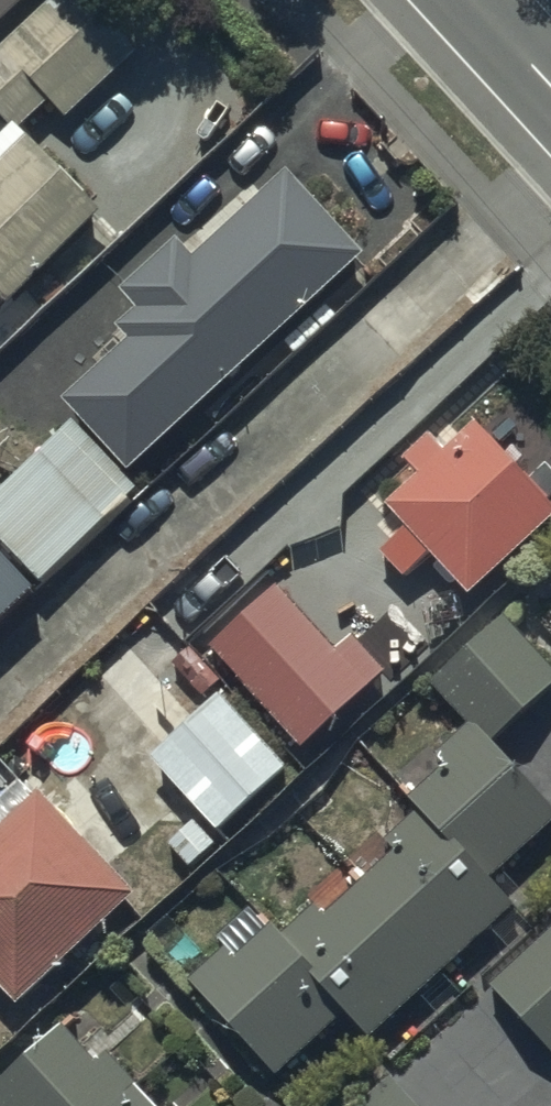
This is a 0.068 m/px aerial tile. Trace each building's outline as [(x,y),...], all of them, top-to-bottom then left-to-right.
[(58,0),(21,0),(0,20),(0,295),(97,199),(15,116),(43,88),(64,109),(143,29),(113,0),(94,0),(76,18),(58,0)] [(61,398),(127,470),(366,251),(288,166),(192,255),(175,237),(120,288),(135,305),(114,325),(126,338),(61,398)] [(406,589),(431,565),(472,608),(550,532),(550,506),(479,431),(448,460),(434,446),(408,471),(421,484),(388,516),(409,538),(382,564),(406,589)] [(42,591),(139,498),(76,432),(0,505),(0,547),(42,591)] [(42,601),(0,555),(0,639),(42,601)] [(207,644),(297,746),(382,670),(351,634),(334,649),(276,584),(207,644)] [(486,745),(550,685),(550,673),(503,621),(432,687),(471,729),(486,745)] [(153,759),(216,827),(284,764),(220,695),(153,759)] [(418,806),(424,812),(489,883),(550,826),(550,815),(486,745),(471,729),(439,759),(453,773),(418,806)] [(13,991),(130,881),(38,782),(0,817),(0,977),(13,991)] [(401,861),(371,888),(444,966),(510,905),(489,883),(424,812),(387,846),(401,861)] [(444,966),(371,888),(328,928),(314,913),(281,943),(345,1012),(368,1037),(444,966)] [(281,943),(274,935),(238,968),(225,953),(193,982),(278,1074),(345,1012),(281,943)] [(500,990),(550,1045),(550,943),(500,990)] [(64,1036),(0,1092),(0,1105),(150,1105),(110,1060),(96,1072),(64,1036)] [(393,1083),(367,1105),(414,1105),(393,1083)]
